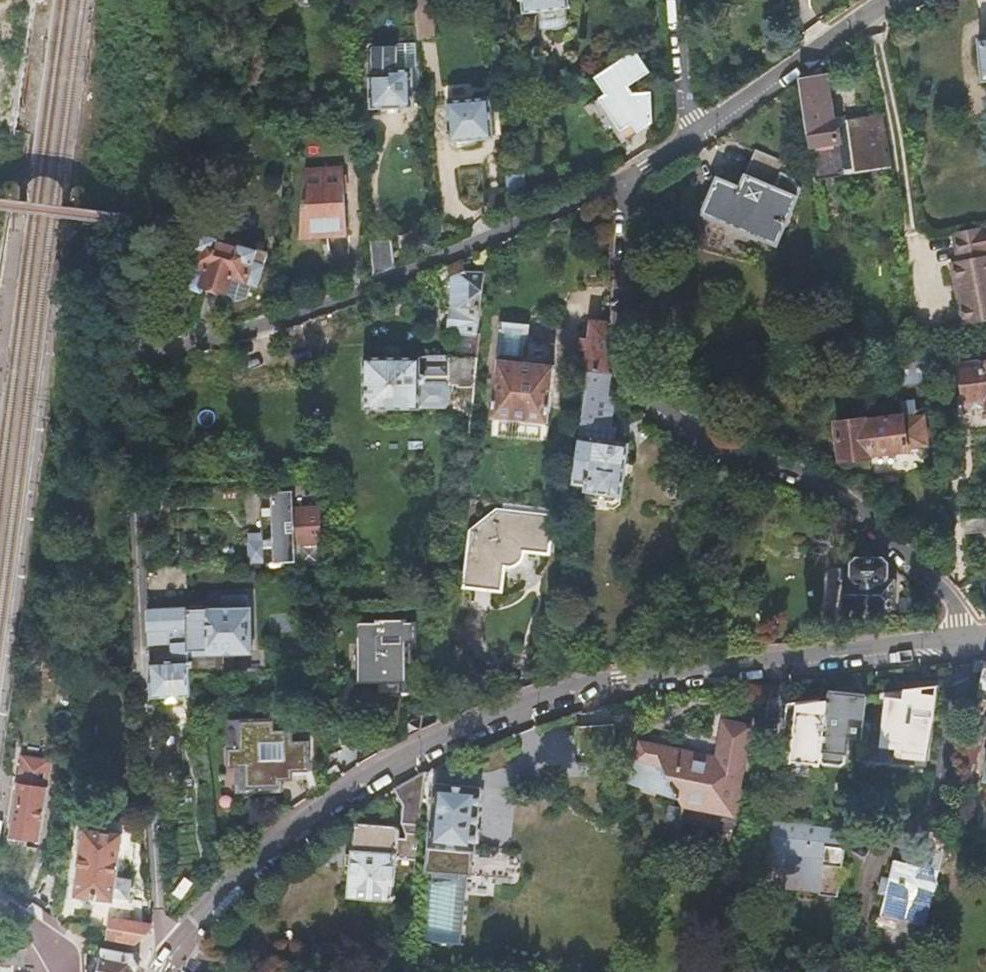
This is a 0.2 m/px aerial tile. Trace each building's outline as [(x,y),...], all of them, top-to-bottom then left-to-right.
[(431,0),(416,0),(419,37),(434,35),(431,0)] [(526,10),(540,9),(568,6),(571,5),(570,0),(525,0),(526,10)] [(569,15),(568,6),(540,9),(541,15),(538,19),(539,23),(541,26),(545,27),(549,28),(560,26),(564,25),(567,23),(569,20),(569,15)] [(370,61),(371,73),(374,106),(416,103),(412,66),(397,66),(395,46),(375,47),(377,60),(370,61)] [(650,72),(638,52),(596,78),(606,95),(595,101),(621,143),(653,124),(654,94),(632,93),(627,86),(650,72)] [(827,75),(800,79),(815,179),(892,167),(883,113),(846,119),(846,122),(837,124),(836,120),(834,121),(827,75)] [(491,95),(449,98),(452,138),(455,138),(455,143),(461,147),(480,145),(485,141),(485,136),(495,135),(491,95)] [(846,122),(846,119),(845,115),(836,117),(836,120),(837,124),(846,122)] [(722,175),(707,208),(779,242),(800,195),(804,187),(794,173),(786,169),(790,160),(761,147),(743,184),(722,175)] [(304,169),(299,234),(343,233),(345,231),(342,168),(304,169)] [(953,233),(958,261),(951,262),(956,285),(959,303),(964,325),(985,321),(985,226),(953,233)] [(201,235),(192,267),(209,272),(205,287),(230,293),(234,279),(260,285),(268,254),(242,246),(244,240),(222,234),(220,240),(201,235)] [(371,237),(374,274),(396,265),(393,236),(371,237)] [(482,335),(488,274),(467,272),(466,259),(436,272),(450,307),(455,307),(454,326),(459,326),(458,331),(470,332),(469,336),(464,336),(462,357),(450,357),(450,356),(431,356),(431,357),(402,356),(391,356),(370,356),(369,406),(424,407),(424,405),(449,406),(454,401),(454,382),(463,382),(463,384),(478,384),(480,359),(482,335)] [(209,272),(192,267),(186,290),(203,295),(205,287),(209,272)] [(504,358),(498,415),(551,422),(559,340),(539,338),(538,342),(531,342),(533,321),(503,318),(499,358),(504,358)] [(607,325),(607,320),(590,319),(588,369),(591,370),(613,373),(615,373),(613,369),(612,364),(610,358),(609,352),(608,345),(607,340),(607,335),(607,329),(607,325)] [(918,354),(882,358),(883,369),(901,374),(902,382),(931,379),(928,353),(918,354)] [(963,364),(967,409),(985,407),(985,362),(963,364)] [(611,394),(613,373),(591,370),(588,390),(611,394)] [(611,394),(588,390),(584,420),(613,424),(616,395),(611,394)] [(869,416),(839,420),(844,456),(873,453),(873,450),(910,446),(910,444),(928,442),(924,415),(912,416),(912,411),(905,412),(905,415),(870,419),(869,416)] [(584,420),(575,482),(588,485),(588,489),(624,494),(631,443),(616,440),(618,425),(613,424),(584,420)] [(300,545),(327,545),(326,511),(300,511),(299,493),(268,493),(269,535),(250,536),(251,563),(300,562),(300,545)] [(477,533),(472,586),(507,590),(509,566),(513,566),(517,565),(520,563),(522,560),(523,556),(525,548),(548,551),(552,517),(499,510),(477,533)] [(966,520),(968,537),(985,535),(985,517),(966,520)] [(968,537),(970,555),(985,553),(985,535),(968,537)] [(892,580),(892,566),(885,560),(862,558),(856,563),(857,568),(854,570),(845,570),(844,582),(848,582),(848,607),(897,608),(898,588),(905,588),(905,581),(892,580)] [(902,600),(902,611),(914,612),(915,600),(902,600)] [(188,632),(189,651),(190,675),(224,674),(223,650),(248,649),(246,601),(221,602),(221,615),(207,616),(207,609),(149,612),(150,633),(188,632)] [(422,641),(422,620),(413,620),(413,617),(382,620),(363,620),(363,641),(370,641),(369,661),(383,661),(383,680),(383,693),(407,693),(407,681),(412,681),(412,641),(422,641)] [(154,697),(191,695),(190,675),(189,651),(188,632),(150,633),(151,645),(171,644),(172,660),(152,661),(154,697)] [(370,641),(363,641),(363,680),(383,680),(383,661),(369,661),(370,641)] [(971,660),(973,673),(984,672),(985,663),(985,658),(971,660)] [(890,697),(884,744),(901,746),(900,753),(923,755),(930,719),(932,719),(938,685),(905,689),(904,698),(890,697)] [(784,758),(822,762),(823,759),(824,747),(848,750),(849,735),(864,737),(868,695),(830,691),(829,701),(818,699),(790,702),(784,758)] [(279,719),(244,719),(244,746),(237,746),(237,766),(249,766),(249,786),(264,786),(264,790),(284,790),(283,770),(314,769),(313,740),(298,740),(298,729),(279,729),(279,719)] [(645,747),(642,759),(666,764),(684,789),(691,798),(685,822),(734,831),(753,728),(727,723),(720,760),(645,747)] [(616,726),(582,727),(584,750),(592,756),(614,755),(615,756),(616,726)] [(852,750),(848,750),(824,747),(823,759),(825,762),(841,764),(844,762),(844,759),(851,760),(852,750)] [(52,762),(22,757),(18,779),(10,839),(40,843),(48,789),(52,762)] [(634,760),(622,757),(619,776),(684,789),(666,764),(642,759),(634,758),(634,760)] [(404,786),(398,790),(407,803),(406,821),(412,833),(411,840),(402,838),(402,833),(397,826),(361,822),(358,851),(355,850),(355,856),(353,866),(351,896),(394,901),(399,860),(418,862),(427,773),(419,778),(410,783),(404,786)] [(485,787),(438,782),(421,939),(461,943),(468,873),(473,874),(476,850),(478,850),(485,787)] [(846,846),(849,828),(776,819),(773,843),(772,843),(767,881),(785,884),(787,874),(824,879),(822,894),(840,896),(844,866),(845,866),(848,846),(846,846)] [(124,836),(85,830),(75,896),(114,903),(115,899),(128,901),(132,880),(118,877),(124,836)] [(908,937),(922,940),(938,869),(942,852),(925,848),(922,865),(899,859),(894,878),(884,876),(880,892),(890,894),(883,926),(909,932),(908,937)] [(112,918),(107,940),(136,945),(151,931),(150,925),(112,918)] [(15,966),(24,967),(27,949),(0,945),(0,964),(15,966)] [(103,948),(97,947),(94,971),(86,970),(86,971),(99,971),(103,948)] [(103,948),(99,971),(137,971),(140,967),(134,954),(103,948)]
